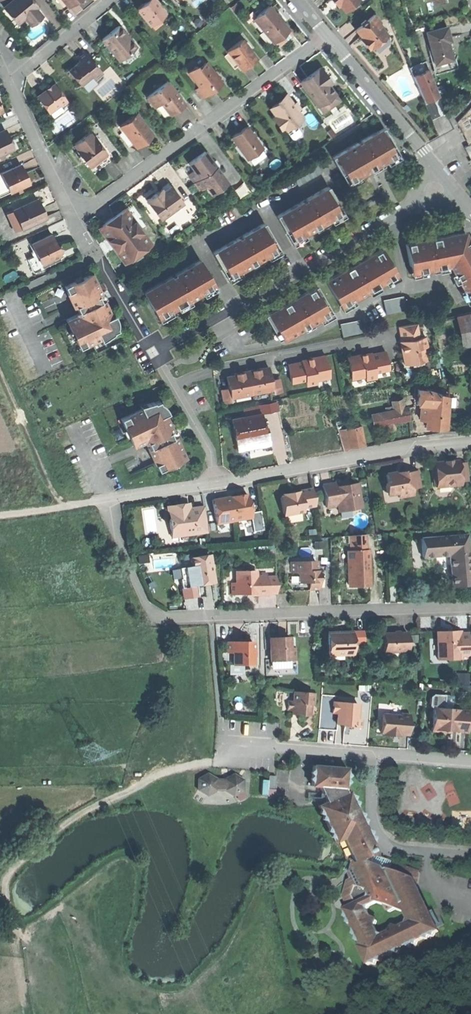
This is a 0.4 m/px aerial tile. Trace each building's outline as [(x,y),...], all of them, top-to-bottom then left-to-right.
[(6,5),(18,21),(24,17),(29,23),(34,18),(40,14),(30,2),(32,0),(12,0),(6,5)] [(151,25),(166,13),(155,0),(148,0),(144,4),(137,9),(151,25)] [(335,1),(344,11),(357,0),(334,0),(335,1)] [(253,19),(273,43),(288,30),(282,23),(276,14),(269,6),(253,19)] [(279,11),(276,14),(282,23),(286,19),(283,15),(279,11)] [(169,17),(166,13),(151,25),(154,29),(169,17)] [(363,43),(370,50),(387,35),(381,27),(381,23),(374,14),(366,21),(365,19),(360,24),(361,25),(356,29),(362,37),(365,41),(363,43)] [(102,39),(120,61),(137,47),(119,25),(109,33),(102,39)] [(426,32),(434,64),(452,60),(449,46),(447,47),(446,44),(446,42),(450,41),(446,27),(426,32)] [(293,35),(288,30),(273,43),(277,48),(293,35)] [(238,66),(242,71),(250,64),(257,59),(247,47),(245,44),(242,40),(227,52),(229,54),(238,66)] [(69,70),(81,85),(92,76),(95,80),(103,73),(84,50),(77,57),(80,61),(74,65),(69,70)] [(234,69),(238,66),(229,54),(225,57),(234,69)] [(455,59),(452,60),(434,64),(437,74),(457,69),(455,59)] [(196,89),(203,98),(213,89),(222,82),(206,62),(198,68),(196,66),(188,72),(199,86),(196,89)] [(416,100),(435,95),(428,66),(408,71),(416,100)] [(301,82),(318,106),(335,93),(328,84),(325,79),(328,77),(321,67),(301,82)] [(147,97),(155,107),(161,102),(171,115),(178,110),(185,104),(168,81),(147,97)] [(37,96),(48,112),(59,104),(61,106),(67,102),(54,84),(45,91),(37,96)] [(284,127),(286,129),(302,117),(297,110),(293,104),(286,94),(280,99),(281,101),(279,103),(276,105),(271,108),(276,115),(274,117),(282,129),(284,127)] [(120,126),(134,145),(143,138),(150,132),(138,117),(136,119),(133,115),(120,126)] [(232,137),(247,158),(262,147),(247,126),(239,132),(232,137)] [(344,173),(349,182),(372,169),(395,156),(390,147),(393,145),(383,128),(331,158),(339,170),(342,169),(344,173)] [(1,159),(5,157),(3,153),(13,148),(9,138),(5,130),(0,132),(0,158),(1,159)] [(82,157),(89,167),(107,153),(95,137),(93,139),(89,133),(74,144),(78,149),(83,156),(82,157)] [(79,159),(82,157),(83,156),(78,149),(74,152),(79,159)] [(189,174),(201,191),(206,187),(212,194),(227,182),(223,176),(209,158),(204,152),(189,163),(194,170),(189,174)] [(112,160),(107,153),(89,167),(94,173),(103,167),(112,160)] [(2,172),(11,192),(30,183),(25,173),(21,163),(2,172)] [(144,197),(160,219),(183,202),(169,184),(161,189),(156,193),(153,190),(144,197)] [(277,217),(286,234),(289,233),(294,241),(317,228),(340,214),(335,206),(338,204),(328,187),(277,217)] [(14,209),(22,227),(46,217),(44,211),(42,207),(40,208),(36,199),(14,209)] [(15,231),(22,227),(14,209),(7,212),(15,231)] [(114,217),(103,225),(111,238),(114,238),(118,242),(118,247),(127,261),(151,244),(126,209),(114,217)] [(225,269),(230,277),(253,264),(276,251),(270,242),(273,241),(264,224),(212,253),(222,271),(225,269)] [(125,263),(127,261),(118,247),(118,242),(114,238),(111,238),(103,225),(100,227),(125,263)] [(449,266),(468,299),(470,297),(470,243),(465,232),(435,238),(405,244),(409,265),(413,265),(414,272),(449,266)] [(38,254),(42,263),(60,255),(61,254),(60,251),(61,247),(57,245),(55,240),(52,234),(32,243),(38,254)] [(325,282),(335,298),(338,297),(343,306),(394,276),(389,267),(392,265),(382,249),(350,267),(325,282)] [(35,272),(44,268),(42,263),(38,254),(29,258),(35,272)] [(62,260),(60,255),(42,263),(44,268),(62,260)] [(156,308),(161,317),(187,302),(212,288),(207,279),(210,277),(200,260),(143,293),(153,310),(156,308)] [(397,274),(392,265),(389,267),(394,276),(397,274)] [(81,315),(67,321),(71,331),(74,330),(77,337),(74,338),(79,348),(101,339),(99,335),(104,332),(107,338),(113,333),(113,332),(117,330),(116,318),(112,320),(104,301),(101,302),(99,296),(101,295),(92,274),(82,278),(83,281),(76,284),(74,281),(64,286),(73,308),(77,306),(81,315)] [(289,302),(265,316),(275,333),(277,331),(283,340),(329,314),(324,305),(327,303),(316,286),(289,302)] [(383,301),(385,314),(405,310),(403,297),(383,301)] [(158,319),(161,317),(156,308),(153,310),(158,319)] [(462,347),(470,345),(470,313),(456,315),(462,347)] [(340,325),(343,338),(363,334),(360,321),(340,325)] [(400,351),(403,365),(426,361),(423,348),(427,347),(425,337),(419,338),(416,323),(398,327),(401,343),(402,351),(400,351)] [(347,356),(351,378),(364,375),(365,380),(375,378),(374,372),(388,369),(385,351),(365,355),(363,355),(362,353),(347,356)] [(307,360),(288,364),(292,382),(304,379),(305,385),(316,383),(316,381),(330,378),(325,354),(309,357),(310,360),(307,360)] [(221,390),(223,403),(234,401),(233,398),(271,391),(272,394),(281,392),(279,379),(271,380),(269,369),(260,370),(260,368),(255,369),(239,372),(234,373),(234,375),(226,377),(228,388),(221,390)] [(416,404),(420,404),(427,405),(428,390),(417,389),(416,404)] [(448,397),(428,390),(427,405),(447,406),(448,397)] [(142,409),(120,419),(125,429),(128,428),(131,435),(128,436),(133,446),(147,440),(150,448),(148,449),(158,470),(169,465),(167,462),(175,459),(176,462),(185,458),(176,436),(172,438),(170,432),(173,431),(164,411),(167,410),(166,407),(161,404),(159,401),(155,403),(154,401),(146,404),(149,410),(144,412),(142,409)] [(447,406),(427,405),(426,419),(426,427),(436,427),(446,428),(447,406)] [(370,412),(371,423),(385,422),(385,429),(393,429),(392,421),(408,420),(407,408),(399,409),(392,410),(370,412)] [(235,440),(265,434),(261,412),(231,419),(235,440)] [(344,431),(349,447),(363,443),(359,427),(344,431)] [(267,443),(265,434),(235,440),(237,449),(253,446),(267,443)] [(435,478),(436,488),(460,485),(460,482),(468,481),(466,464),(458,465),(458,461),(445,462),(434,464),(434,466),(432,467),(433,478),(435,478)] [(412,496),(411,490),(421,488),(418,471),(404,474),(404,472),(397,473),(385,475),(387,484),(384,484),(386,496),(397,494),(398,498),(412,496)] [(322,486),(326,508),(337,506),(338,512),(360,508),(356,484),(348,485),(342,486),(341,482),(337,480),(334,484),(322,486)] [(315,506),(312,489),(299,491),(299,494),(293,495),(292,492),(284,494),(284,497),(280,498),(283,516),(303,512),(302,508),(315,506)] [(216,524),(250,518),(252,526),(262,524),(260,511),(250,513),(248,499),(238,500),(237,496),(222,498),(223,503),(213,505),(216,524)] [(171,538),(207,532),(203,507),(189,509),(183,510),(182,504),(167,507),(171,538)] [(358,587),(370,587),(368,550),(365,551),(364,536),(349,536),(349,551),(346,551),(347,563),(349,563),(349,574),(347,574),(347,585),(354,584),(358,584),(358,587)] [(466,536),(421,539),(422,558),(449,556),(452,587),(461,587),(469,586),(466,536)] [(202,585),(213,583),(211,569),(213,566),(210,564),(209,555),(190,558),(191,567),(188,568),(190,578),(180,579),(181,589),(194,586),(202,585)] [(315,561),(290,562),(290,573),(298,573),(299,583),(304,583),(308,583),(309,590),(319,590),(318,571),(316,571),(315,561)] [(232,583),(232,594),(248,594),(248,596),(255,596),(266,595),(266,594),(266,578),(265,573),(256,574),(256,571),(236,572),(236,583),(232,583)] [(276,577),(266,578),(266,594),(277,594),(276,577)] [(196,597),(194,586),(181,589),(183,599),(196,597)] [(437,632),(437,658),(447,657),(447,660),(470,660),(469,634),(461,634),(461,631),(453,632),(453,635),(447,635),(447,632),(437,632)] [(326,634),(328,656),(352,655),(351,632),(338,633),(326,634)] [(383,653),(407,653),(407,633),(395,634),(383,634),(383,653)] [(269,638),(269,661),(288,661),(288,659),(294,659),(294,638),(282,638),(269,638)] [(240,642),(228,642),(228,653),(233,653),(233,665),(252,665),(252,642),(240,642)] [(291,711),(291,715),(299,716),(308,716),(309,704),(312,702),(312,694),(292,693),(292,702),(287,701),(287,711),(291,711)] [(442,706),(440,694),(426,696),(428,708),(442,706)] [(349,728),(361,729),(361,720),(356,719),(357,704),(332,703),(331,714),(337,714),(336,725),(343,725),(350,725),(349,728)] [(432,709),(431,732),(441,732),(441,730),(449,730),(449,732),(459,732),(460,710),(432,709)] [(383,733),(383,737),(394,737),(394,735),(399,735),(407,736),(409,715),(400,714),(400,716),(382,715),(380,733),(383,733)] [(420,901),(417,896),(419,891),(411,875),(398,868),(390,873),(387,871),(383,869),(385,864),(375,858),(370,847),(373,846),(348,792),(344,792),(344,785),(348,782),(345,778),(349,776),(345,773),(345,769),(313,766),(312,770),(308,772),(312,777),(308,779),(312,782),(311,786),(319,788),(325,803),(318,806),(320,810),(317,814),(322,815),(320,820),(324,821),(330,834),(329,837),(336,842),(340,838),(342,839),(356,864),(351,877),(352,881),(348,883),(343,896),(349,910),(345,911),(347,915),(345,919),(350,921),(348,924),(352,926),(354,932),(353,936),(357,938),(356,942),(360,943),(361,947),(359,948),(361,951),(367,966),(371,964),(375,965),(375,962),(378,961),(381,963),(381,959),(390,956),(392,957),(393,954),(396,953),(398,955),(399,951),(407,947),(410,949),(411,946),(413,944),(416,946),(417,943),(425,939),(428,941),(429,937),(431,936),(434,938),(434,935),(438,933),(432,918),(427,920),(425,917),(428,916),(426,912),(427,909),(423,906),(425,903),(420,901)] [(207,775),(198,779),(197,790),(206,796),(215,790),(224,791),(232,797),(243,791),(242,780),(233,775),(224,780),(216,780),(207,775)] [(457,782),(447,783),(449,804),(459,803),(457,782)]
